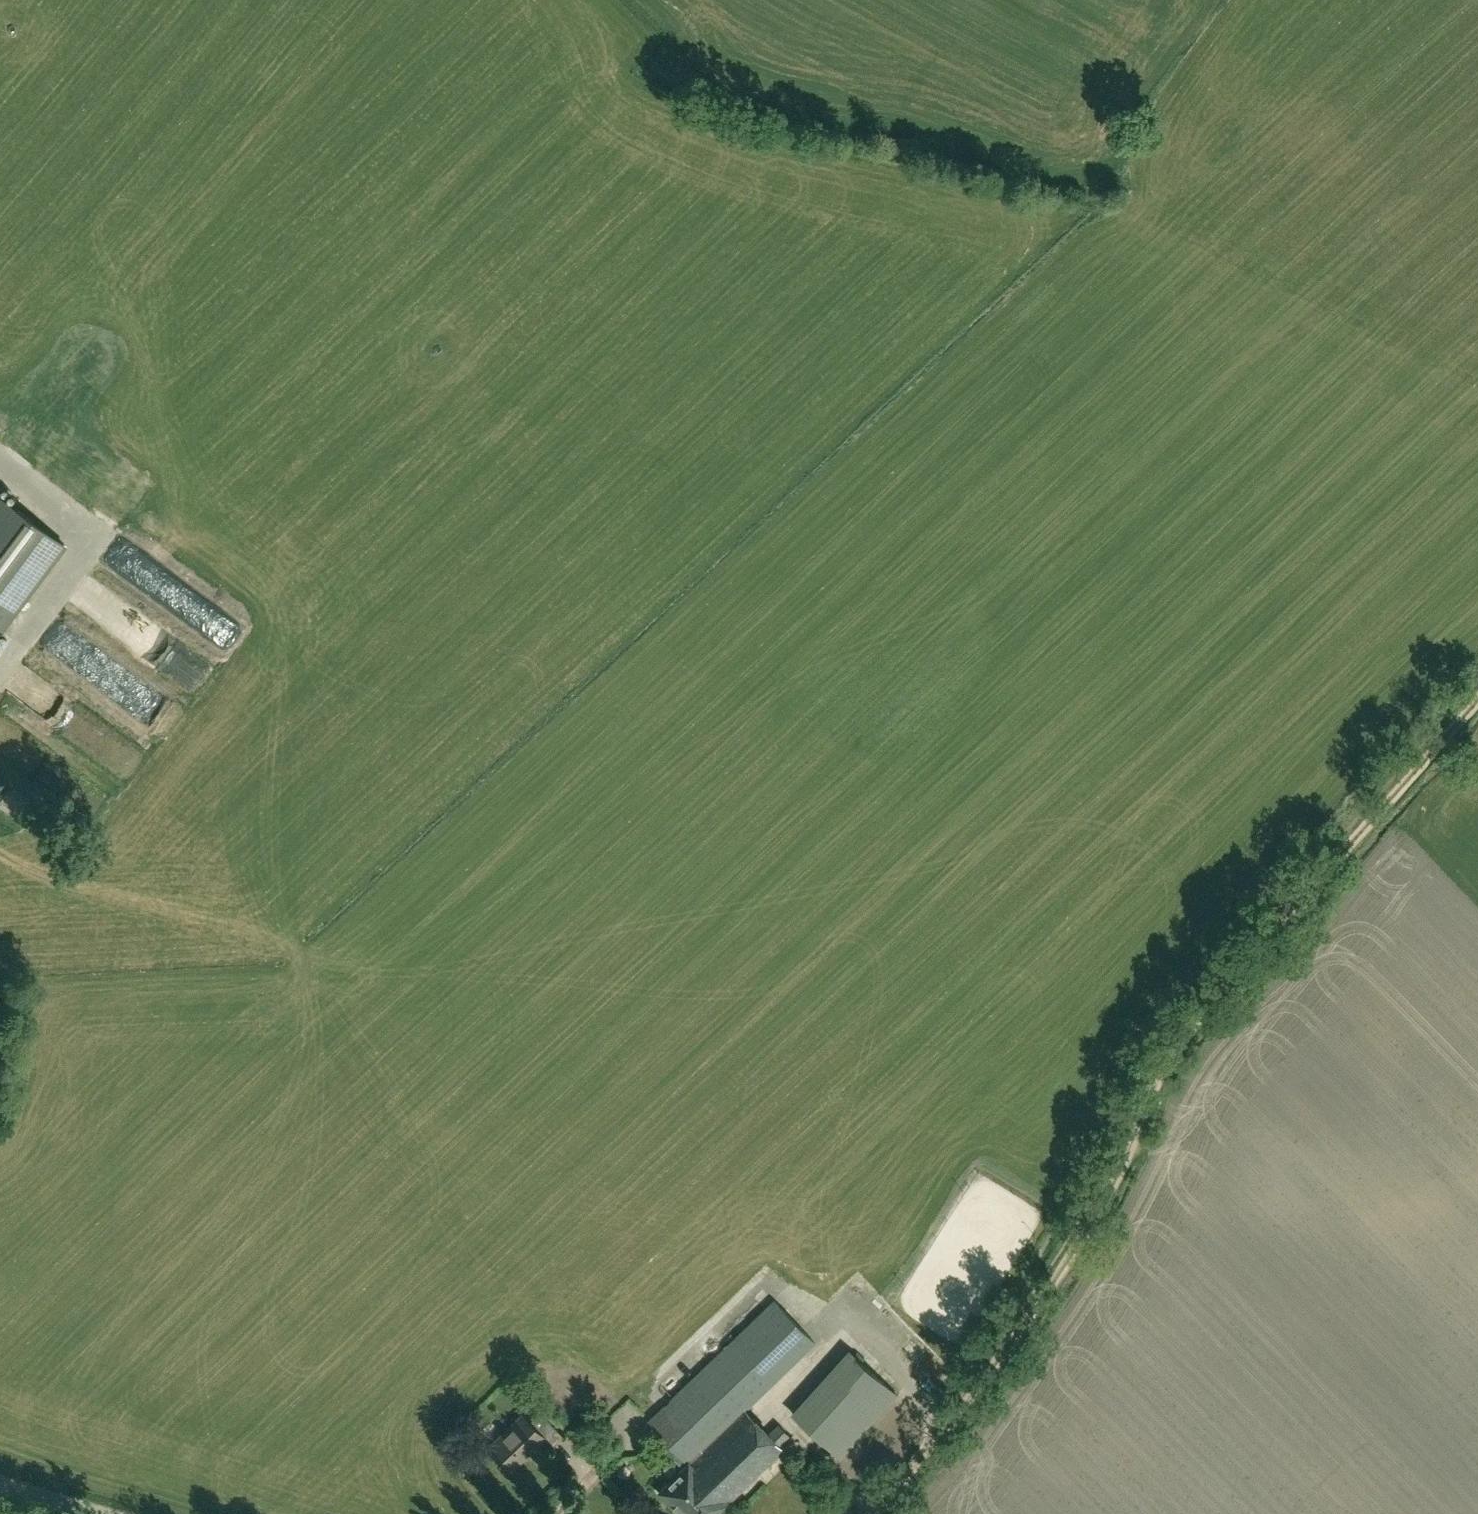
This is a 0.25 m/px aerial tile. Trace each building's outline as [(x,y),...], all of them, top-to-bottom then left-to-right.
[(3,633),(68,545),(0,495),(0,631),(3,633)] [(135,708),(164,733),(183,711),(155,686),(135,708)] [(685,1389),(671,1374),(659,1386),(673,1401),(650,1424),(680,1454),(676,1458),(685,1467),(660,1492),(682,1513),(717,1513),(784,1449),(779,1444),(786,1437),(776,1426),(768,1433),(745,1409),(814,1342),(775,1301),(685,1389)] [(854,1352),(796,1417),(840,1457),(898,1391),(854,1352)] [(523,1415),(490,1446),(512,1469),(543,1439),(552,1448),(562,1438),(536,1412),(528,1420),(523,1415)]
